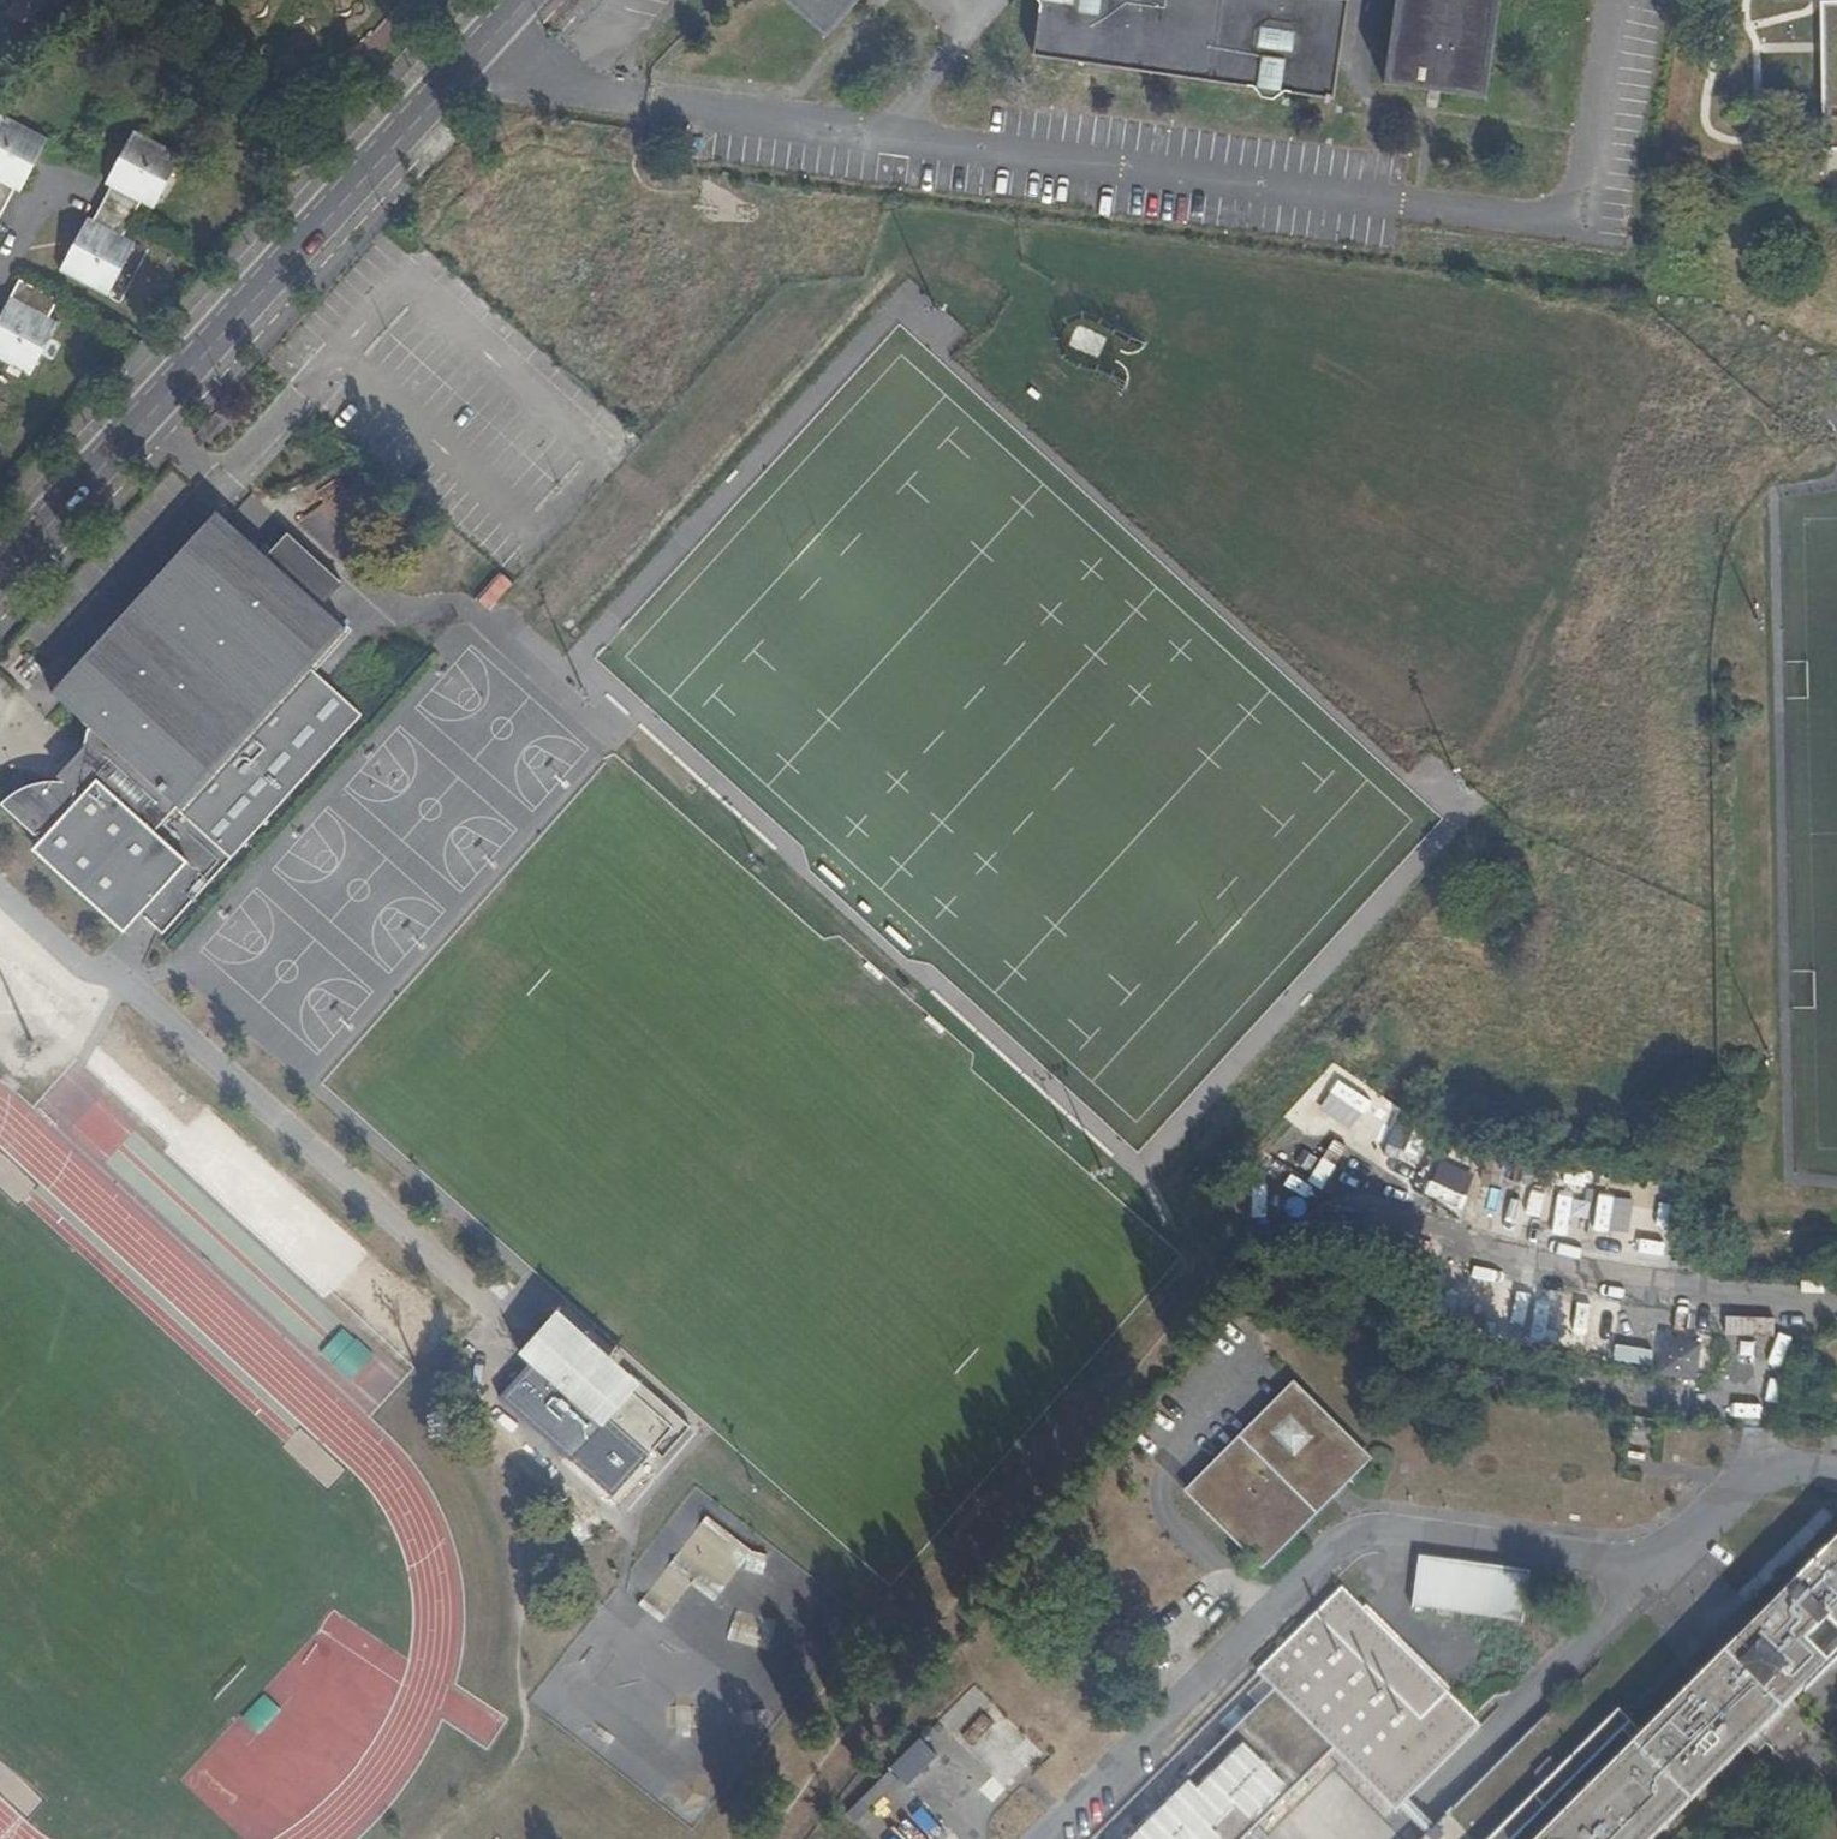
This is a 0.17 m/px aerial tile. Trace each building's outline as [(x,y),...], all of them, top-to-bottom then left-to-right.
[(56,0),(17,0),(16,1),(40,14),(56,0)] [(863,0),(783,0),(828,39),(863,0)] [(1341,0),(1031,0),(1031,2),(1038,7),(1030,63),(1245,91),(1257,104),(1271,106),(1283,97),(1334,105),(1349,1),(1341,0)] [(1505,0),(1399,0),(1388,86),(1492,100),(1505,0)] [(1822,1),(1822,124),(1836,125),(1836,0),(1822,1)] [(18,186),(24,189),(34,170),(27,167),(33,154),(40,159),(52,137),(4,110),(0,117),(0,218),(18,186)] [(140,126),(129,145),(139,151),(134,161),(123,155),(112,174),(120,180),(99,219),(92,216),(79,240),(89,246),(83,256),(74,250),(67,261),(117,288),(140,244),(126,235),(148,195),(162,202),(189,153),(140,126)] [(139,151),(129,145),(123,155),(134,161),(139,151)] [(34,170),(40,159),(33,154),(27,167),(34,170)] [(79,240),(74,250),(83,256),(89,246),(79,240)] [(4,314),(15,319),(9,329),(0,323),(0,348),(37,367),(63,321),(54,316),(64,296),(25,275),(4,314)] [(4,314),(0,320),(0,323),(9,329),(15,319),(4,314)] [(76,890),(123,933),(140,913),(162,933),(363,715),(314,671),(349,633),(319,606),(339,583),(286,533),(265,557),(215,512),(50,694),(87,728),(76,785),(67,782),(53,780),(38,782),(24,786),(13,793),(0,804),(30,832),(33,834),(34,836),(35,840),(35,848),(35,852),(36,854),(38,856),(76,890)] [(601,1414),(606,1408),(638,1372),(554,1300),(519,1341),(601,1414)] [(1698,1347),(1658,1340),(1652,1381),(1692,1387),(1698,1347)] [(638,1372),(606,1408),(648,1445),(654,1439),(663,1447),(697,1410),(646,1363),(638,1372)] [(1371,1459),(1293,1379),(1182,1491),(1262,1569),(1371,1459)] [(1726,1652),(1696,1682),(1539,1838),(1654,1838),(1836,1656),(1836,1541),(1762,1616),(1740,1638),(1726,1652)] [(1527,1586),(1415,1572),(1409,1615),(1520,1633),(1527,1586)] [(1335,1751),(1394,1810),(1479,1727),(1342,1589),(1257,1673),(1274,1689),(1125,1838),(1246,1838),(1335,1751)] [(1616,1716),(1491,1838),(1515,1838),(1626,1726),(1616,1716)]
